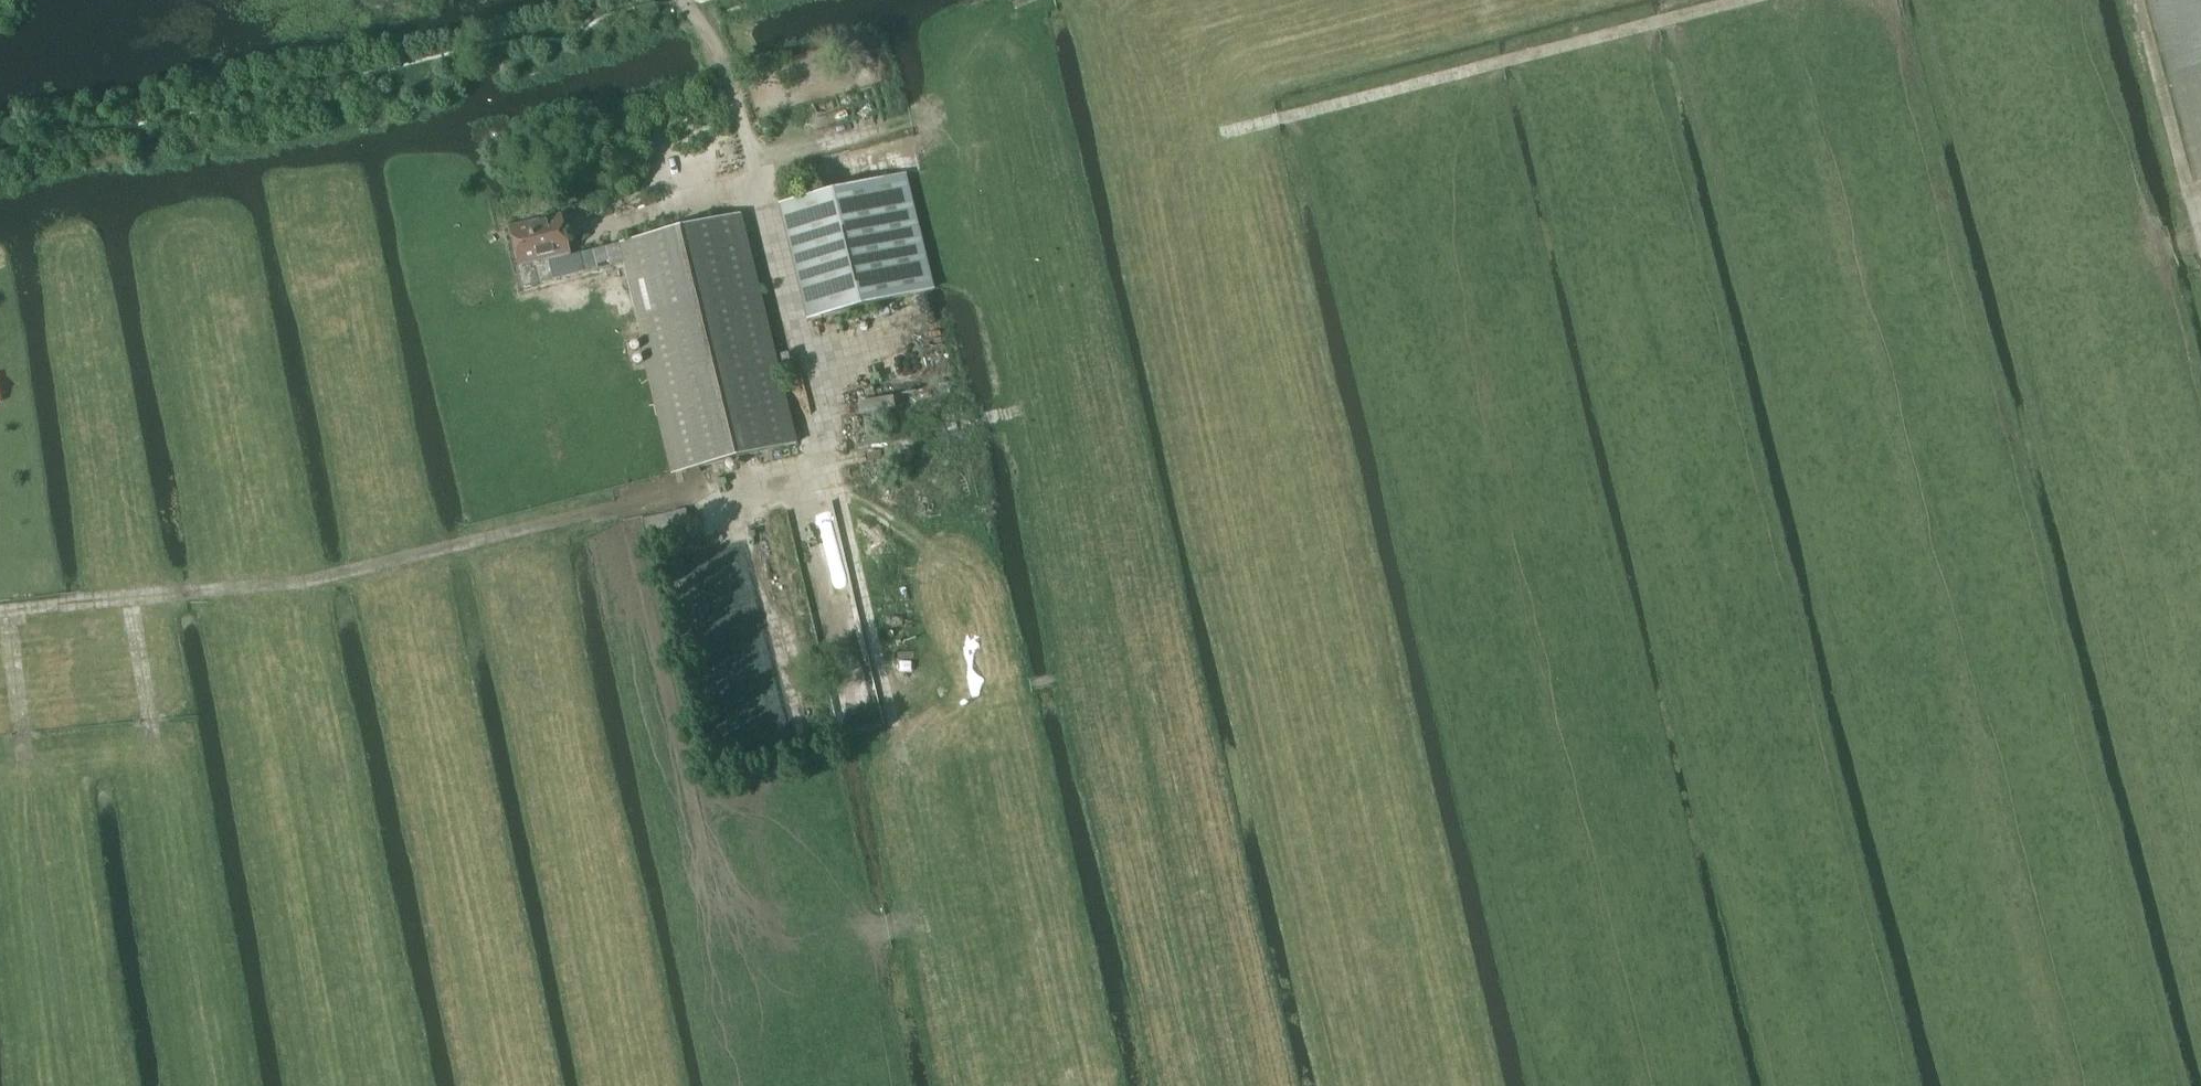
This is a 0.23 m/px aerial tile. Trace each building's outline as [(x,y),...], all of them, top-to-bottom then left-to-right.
[(2198,182),(2200,181),(2200,0),(2149,0),(2198,182)] [(792,203),(820,317),(932,290),(904,175),(792,203)] [(620,245),(672,459),(676,474),(796,444),(741,215),(620,245)] [(560,216),(512,228),(519,266),(548,259),(553,281),(585,273),(580,255),(570,257),(560,216)]
